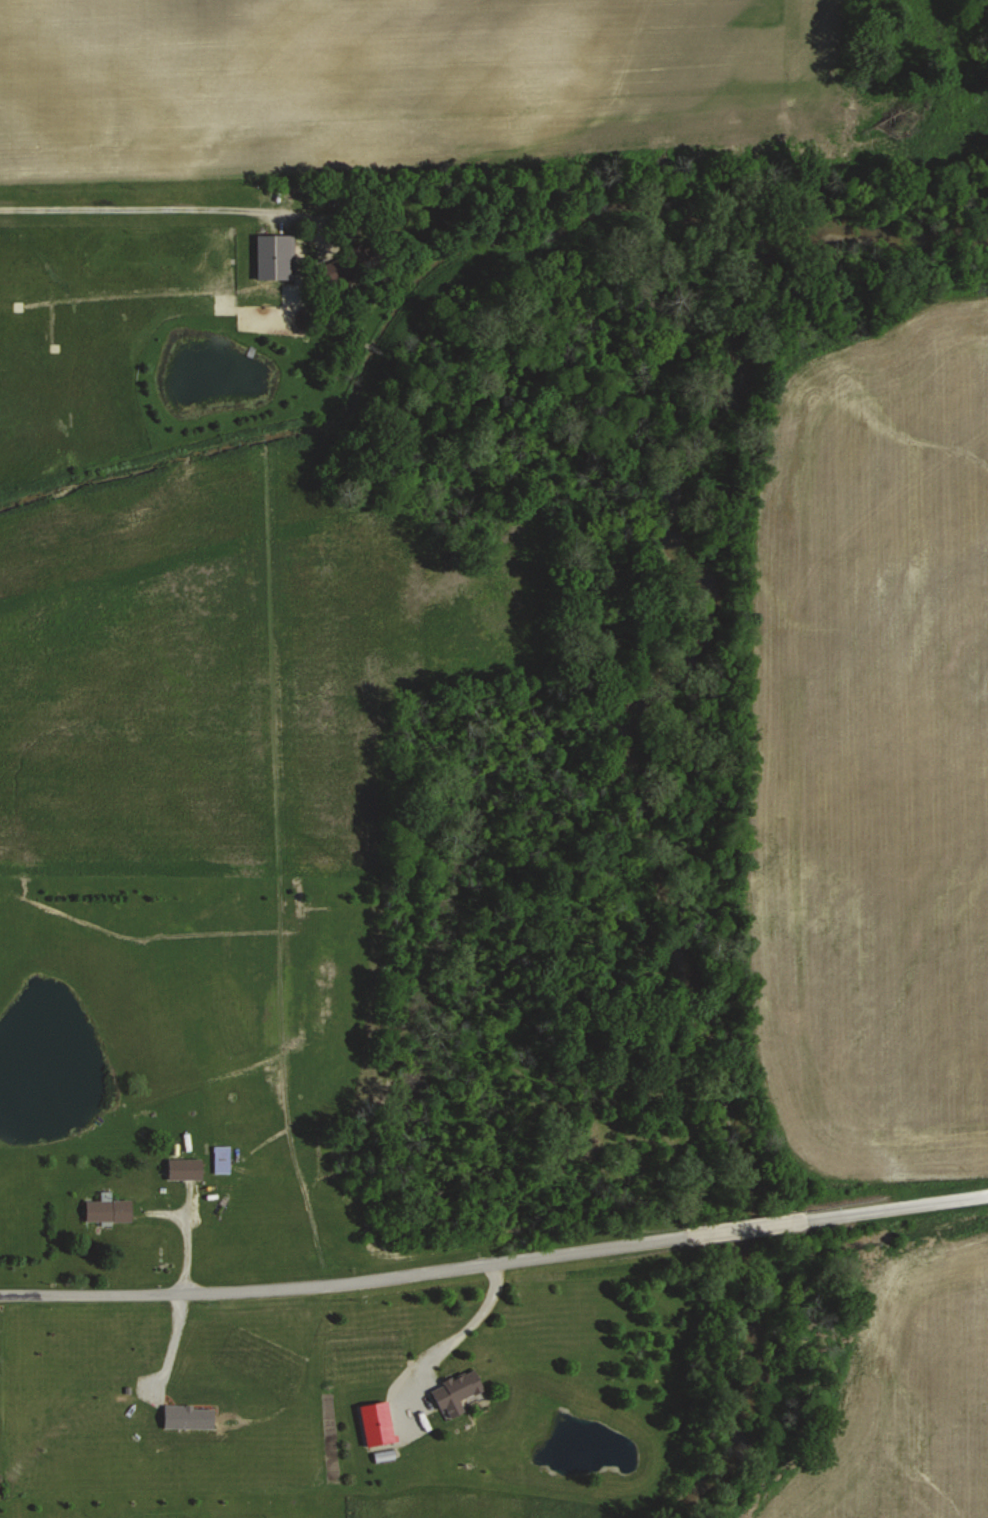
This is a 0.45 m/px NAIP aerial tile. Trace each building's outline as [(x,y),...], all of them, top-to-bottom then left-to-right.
[(258,234),(258,279),(295,279),(295,234),(258,234)] [(379,274),(373,248),(326,259),(332,285),(379,274)] [(215,1145),(215,1173),(231,1173),(231,1145),(215,1145)] [(169,1158),(169,1179),(203,1179),(203,1158),(169,1158)] [(88,1200),(88,1221),(133,1221),(133,1199),(105,1199),(105,1200),(88,1200)] [(485,1389),(476,1368),(431,1386),(441,1410),(446,1407),(450,1417),(466,1411),(461,1399),(485,1389)] [(397,1458),(396,1448),(375,1451),(376,1461),(397,1458)]
